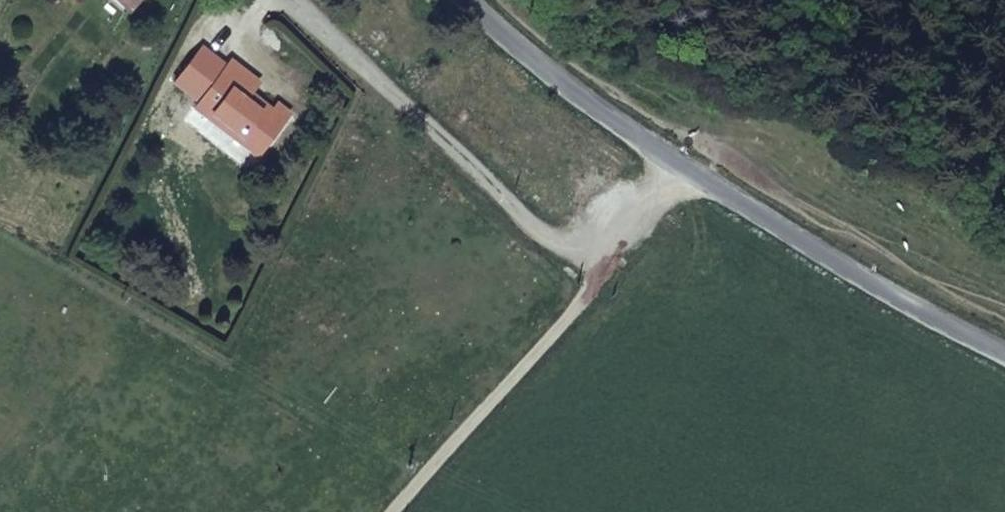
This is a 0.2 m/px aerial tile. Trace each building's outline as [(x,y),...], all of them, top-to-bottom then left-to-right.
[(225,126),(249,147),(277,111),(263,100),(248,89),(244,95),(236,90),(241,83),(249,73),(219,50),(185,93),(198,105),(204,103),(228,122),(225,126)] [(248,89),(241,83),(236,90),(244,95),(248,89)] [(263,100),(277,111),(281,106),(267,94),(263,100)]
